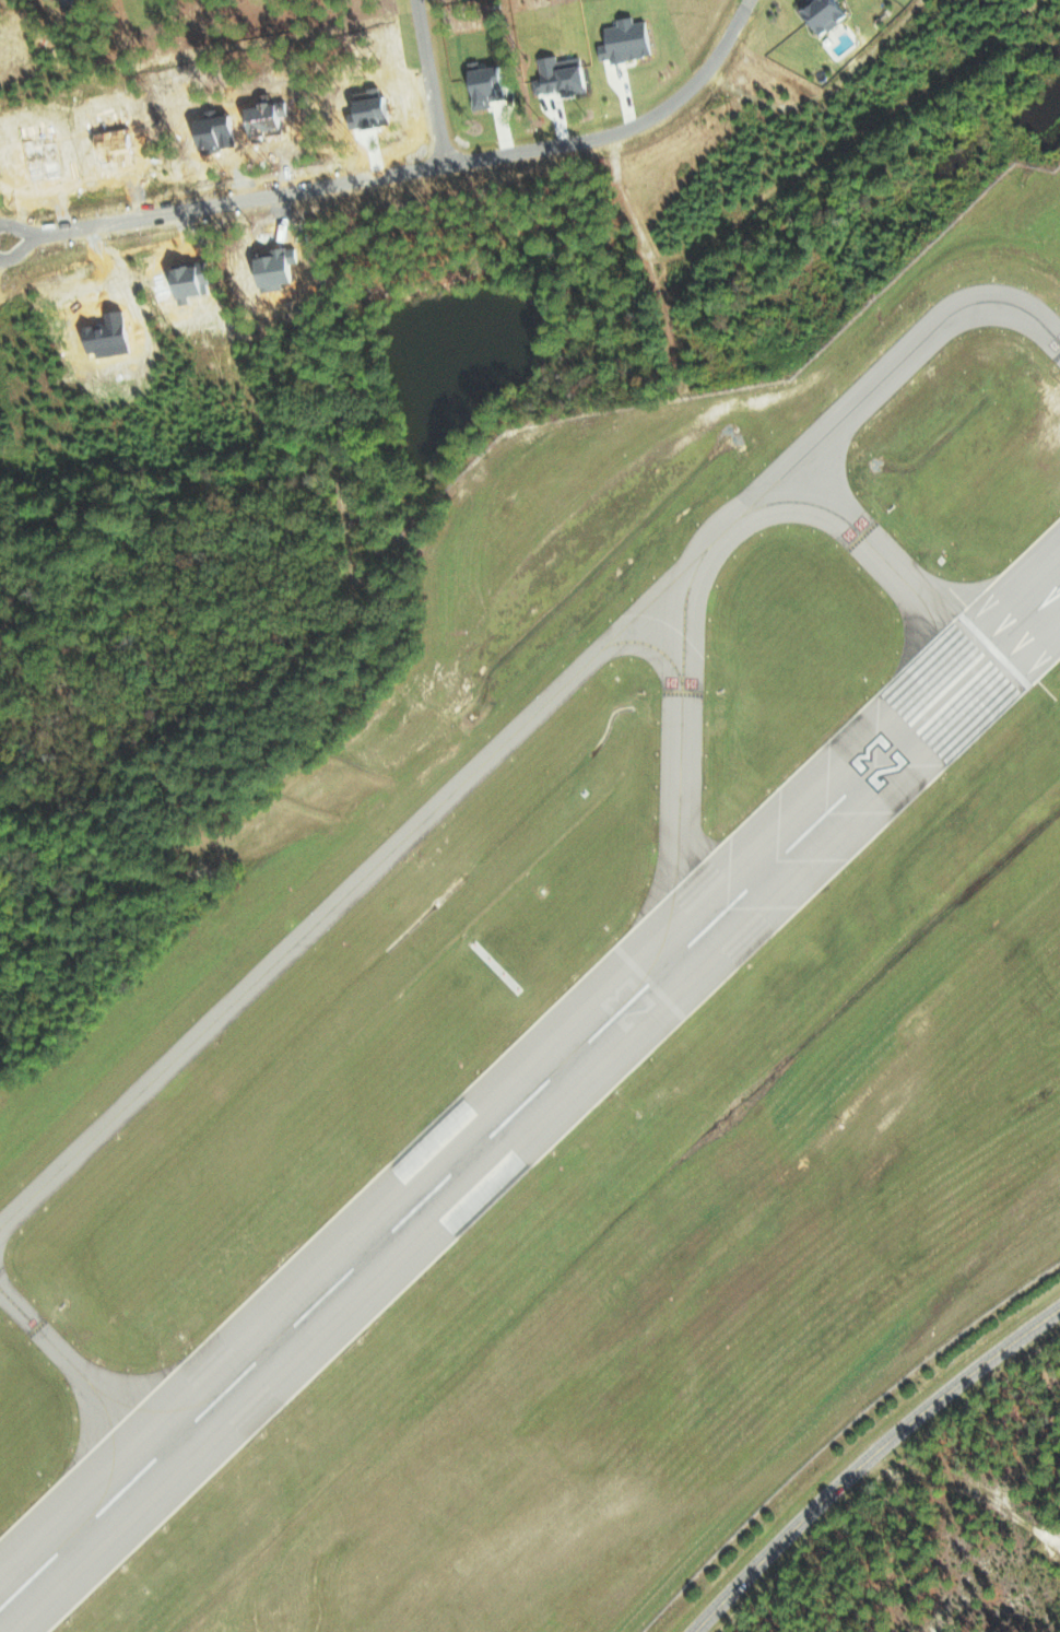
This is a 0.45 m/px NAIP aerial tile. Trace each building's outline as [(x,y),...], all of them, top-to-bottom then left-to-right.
[(846,18),(837,0),(808,0),(794,7),(809,37),(846,18)] [(460,69),(465,107),(498,104),(493,65),(460,69)] [(946,765),(878,693),(852,718),(863,730),(842,727),(840,735),(855,751),(847,750),(846,757),(841,752),(835,786),(843,779),(851,780),(849,789),(841,796),(853,798),(851,812),(846,816),(843,833),(852,835),(850,845),(855,850),(946,765)]
